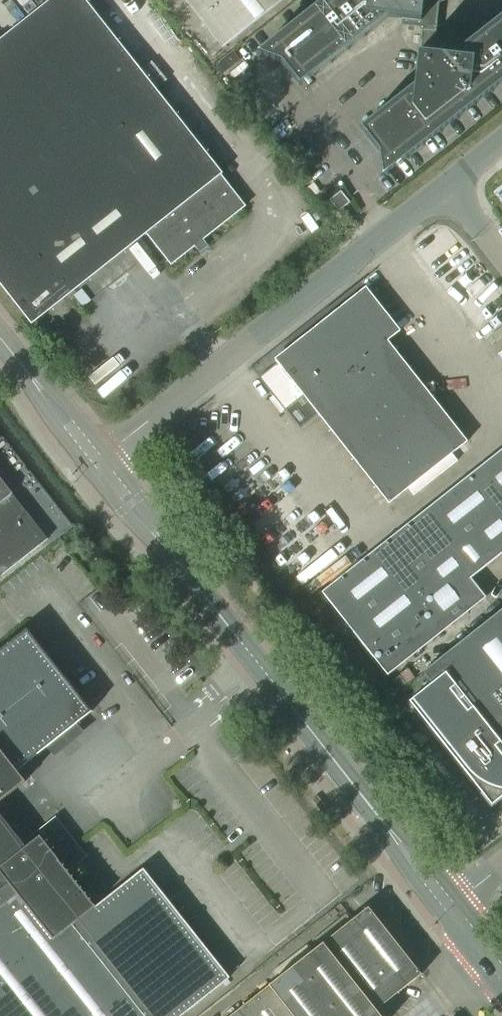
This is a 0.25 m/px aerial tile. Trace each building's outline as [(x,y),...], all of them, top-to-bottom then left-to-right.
[(0,40),(0,284),(31,323),(146,233),(171,265),(245,206),(220,175),(221,173),(84,0),(51,0),(0,40)] [(223,47),(282,0),(186,0),(223,47)] [(257,53),(281,63),(300,86),(387,17),(402,19),(401,25),(422,28),(419,52),(418,52),(414,85),(360,128),(379,151),(382,177),(405,159),(501,82),(501,16),(451,56),(425,53),(429,17),(437,18),(439,3),(442,2),(445,0),(446,0),(325,0),(257,53)] [(335,188),(328,195),(331,198),(329,200),(338,211),(350,202),(340,191),(339,192),(335,188)] [(277,363),(258,378),(299,430),(318,415),(388,504),(467,442),(387,341),(400,331),(365,287),(279,356),(274,359),(277,363)] [(322,592),(387,674),(484,598),(470,579),(501,553),(501,450),(322,592)] [(47,539),(0,479),(0,576),(47,539)] [(422,672),(431,684),(409,701),(491,805),(501,797),(501,609),(422,672)] [(25,782),(16,771),(54,741),(69,730),(69,729),(91,711),(26,629),(0,650),(0,801),(25,782)] [(229,978),(143,869),(95,906),(67,871),(70,869),(52,846),(61,839),(49,824),(37,834),(23,844),(0,815),(0,1015),(181,1015),(229,978)] [(375,1010),(421,975),(367,908),(230,1015),(380,1015),(375,1010)]
